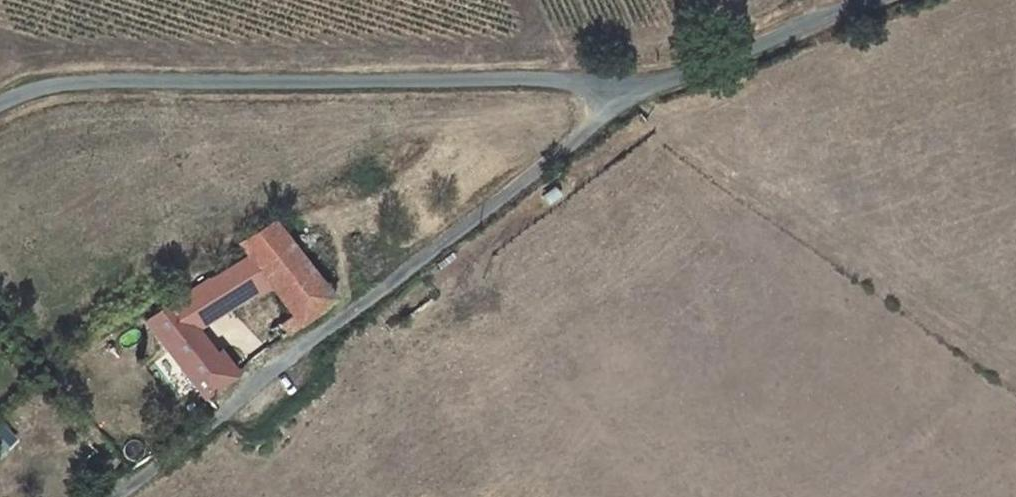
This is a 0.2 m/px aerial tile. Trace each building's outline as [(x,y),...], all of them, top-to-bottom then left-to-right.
[(265,325),(283,353),(341,311),(281,231),(251,254),(258,263),(232,279),(248,302),(265,325)] [(182,310),(199,334),(248,302),(232,279),(182,310)] [(153,329),(210,406),(238,386),(199,334),(182,310),(153,329)]
